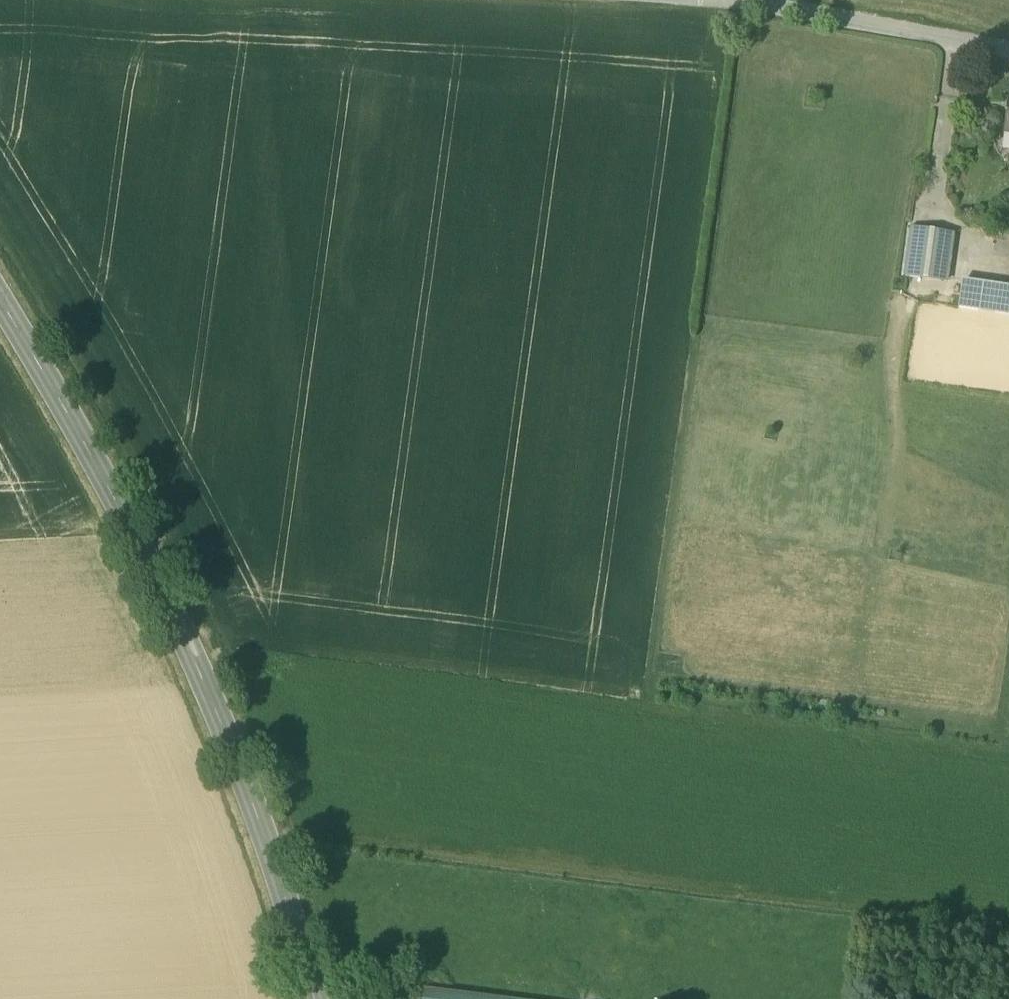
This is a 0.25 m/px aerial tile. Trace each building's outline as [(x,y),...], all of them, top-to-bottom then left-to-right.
[(960,278),(956,309),(1008,317),(1008,285),(960,278)] [(422,988),(421,998),(511,998),(422,988)]
